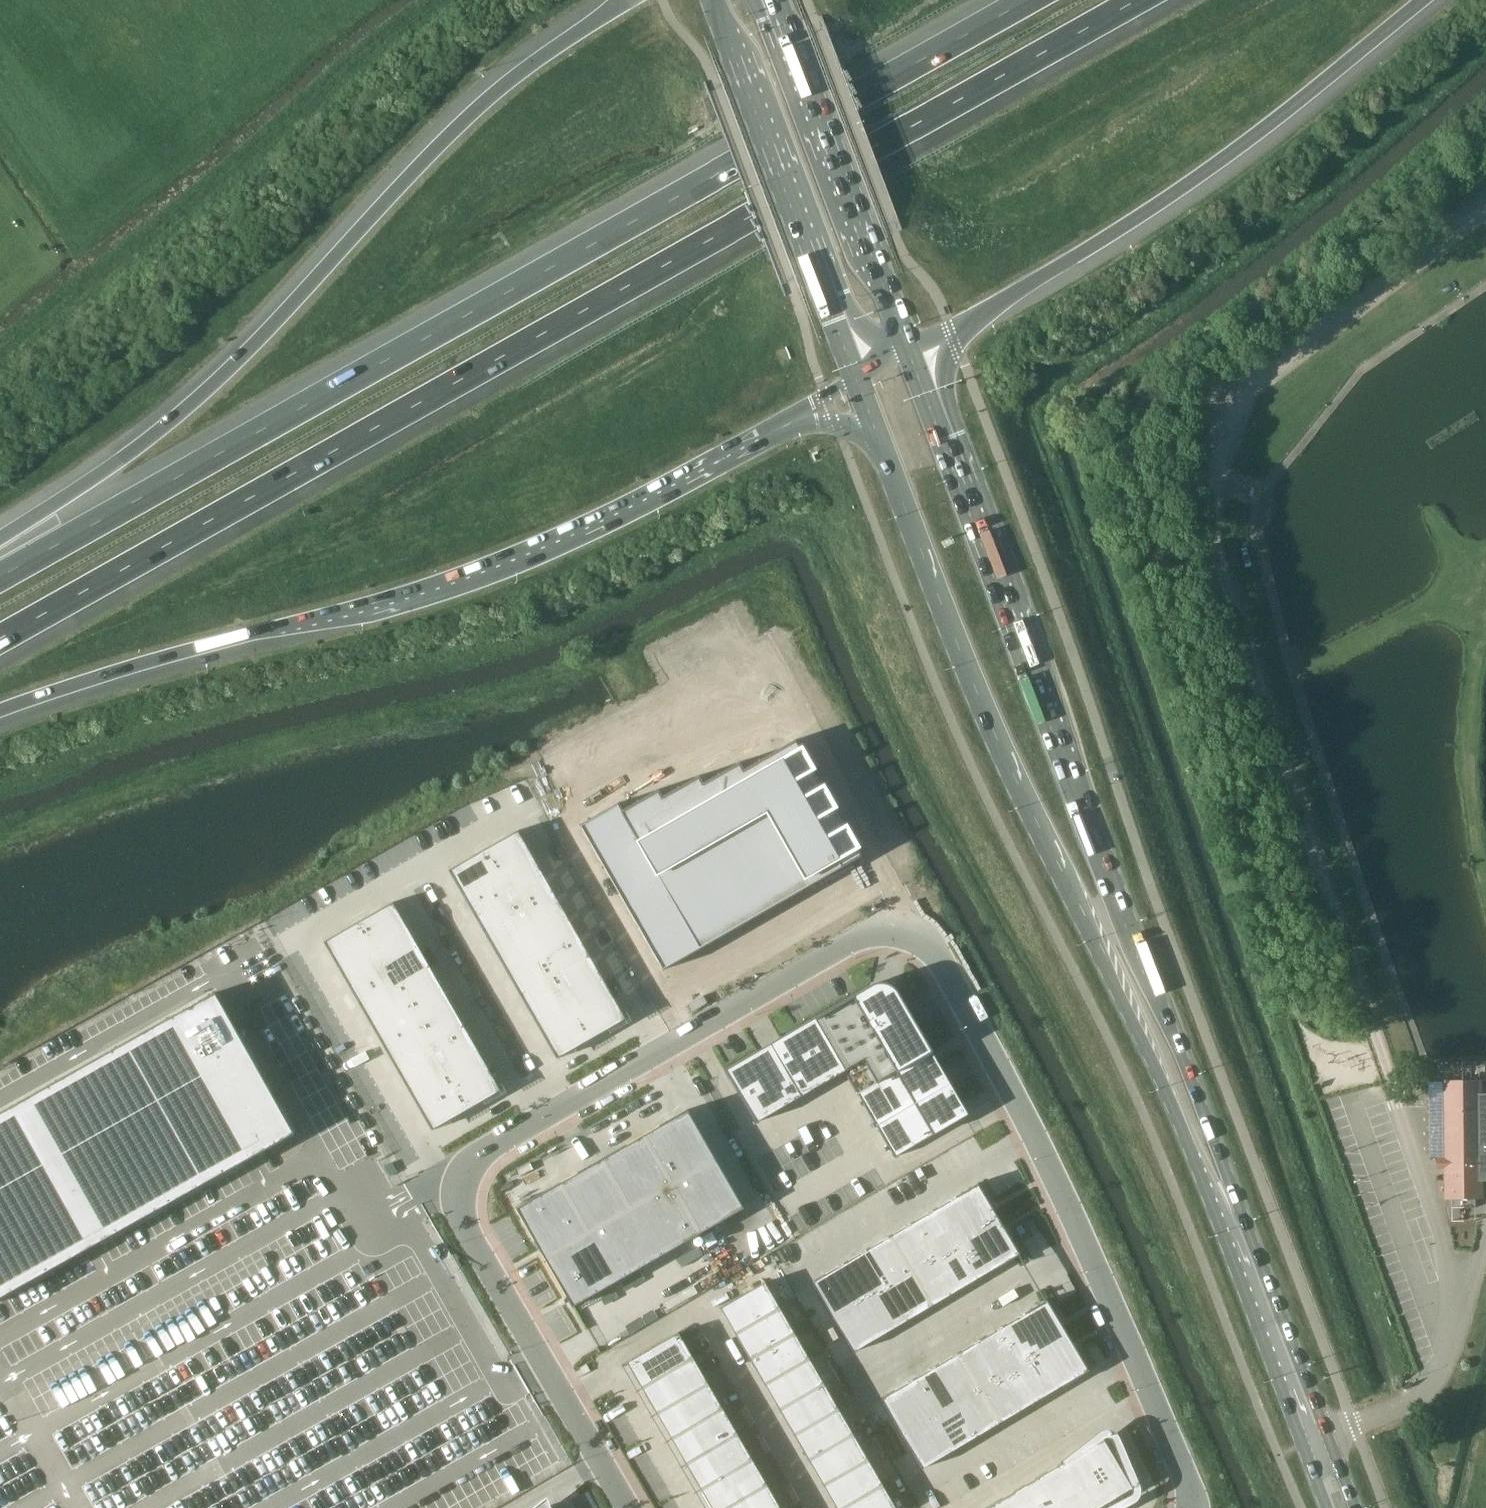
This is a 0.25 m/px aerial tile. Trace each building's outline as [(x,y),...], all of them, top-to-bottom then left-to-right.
[(644,839),(615,857),(677,968),(828,879),(782,794),(743,815),(739,810),(709,826),(705,821),(677,835),(674,830),(648,843),(644,839)] [(517,831),(447,870),(555,1059),(625,1019),(517,831)] [(424,889),(414,892),(427,928),(452,919),(437,881),(423,886),(424,889)] [(391,902),(322,942),(430,1131),(500,1091),(391,902)] [(251,1020),(319,985),(305,957),(237,991),(251,1020)] [(869,985),(723,1070),(754,1123),(844,1071),(893,1158),(964,1116),(958,1105),(961,1104),(896,993),(893,994),(870,988),(869,985)] [(0,1112),(0,1298),(293,1133),(213,991),(0,1112)] [(107,1007),(119,1030),(141,1018),(128,995),(107,1007)] [(313,1029),(266,1049),(276,1073),(323,1053),(313,1029)] [(5,1061),(8,1073),(32,1068),(29,1055),(5,1061)] [(1479,1095),(1479,1081),(1443,1081),(1443,1110),(1444,1158),(1435,1158),(1436,1168),(1444,1168),(1444,1181),(1445,1181),(1446,1196),(1444,1196),(1444,1198),(1451,1198),(1451,1208),(1475,1208),(1475,1197),(1481,1197),(1480,1179),(1485,1179),(1485,1095),(1479,1095)] [(685,1110),(514,1208),(571,1307),(742,1209),(685,1110)] [(976,1183),(809,1282),(852,1354),(1019,1254),(976,1183)] [(243,1253),(235,1257),(245,1277),(253,1273),(243,1253)] [(218,1272),(225,1290),(242,1283),(235,1265),(218,1272)] [(194,1301),(212,1293),(204,1278),(187,1286),(194,1301)] [(719,1308),(835,1507),(895,1507),(763,1282),(719,1308)] [(183,1285),(171,1290),(181,1310),(192,1304),(183,1285)] [(1045,1299),(878,1398),(921,1470),(1088,1371),(1045,1299)] [(145,1328),(168,1321),(164,1311),(141,1318),(145,1328)] [(357,1323),(367,1345),(375,1341),(364,1319),(357,1323)] [(355,1324),(341,1331),(354,1354),(367,1347),(355,1324)] [(626,1362),(710,1507),(779,1507),(677,1333),(626,1362)] [(986,1507),(1097,1507),(1131,1488),(1102,1439),(986,1507)]
